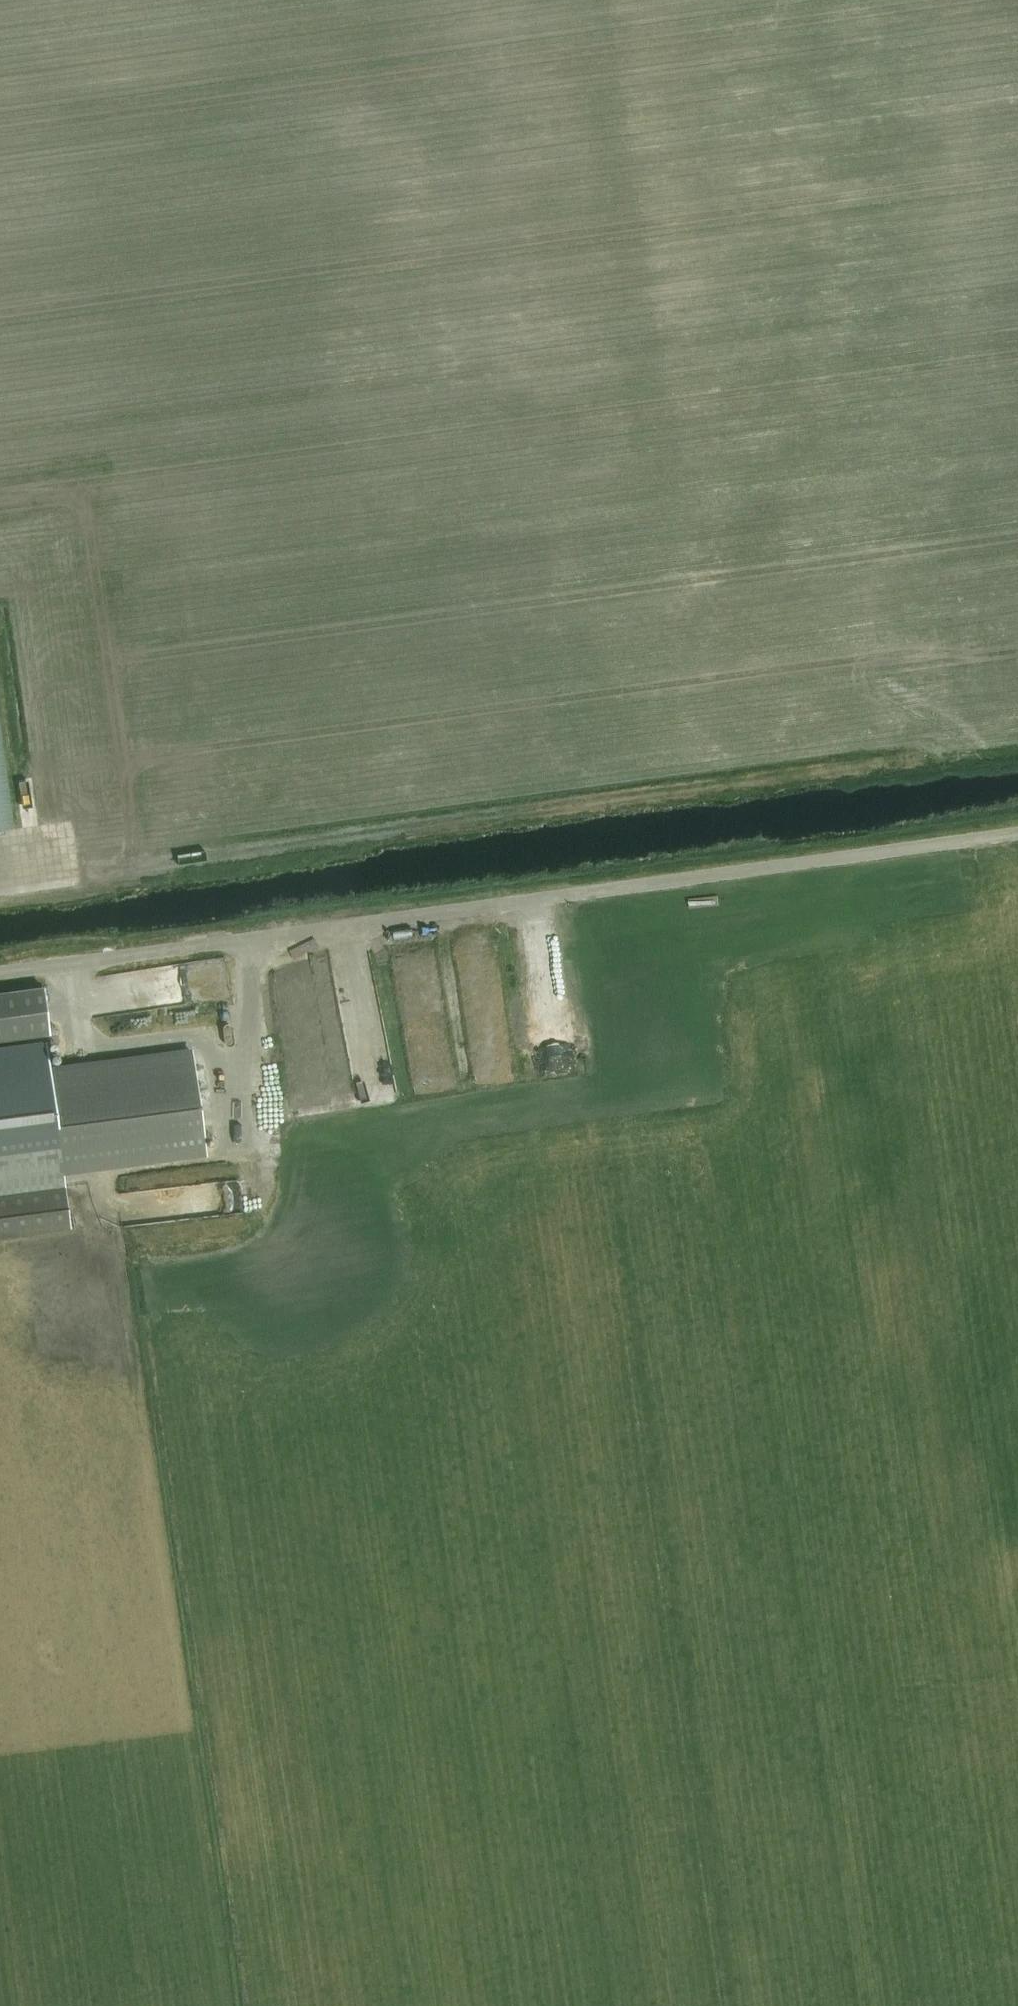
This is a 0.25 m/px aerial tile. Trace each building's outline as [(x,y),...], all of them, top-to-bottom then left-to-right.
[(14,829),(0,725),(0,831),(14,829)] [(52,1037),(47,990),(0,996),(0,1043),(52,1037)] [(0,1045),(0,1242),(72,1232),(63,1170),(207,1150),(194,1054),(57,1072),(50,1038),(0,1045)] [(131,1192),(133,1223),(259,1211),(256,1181),(131,1192)]
